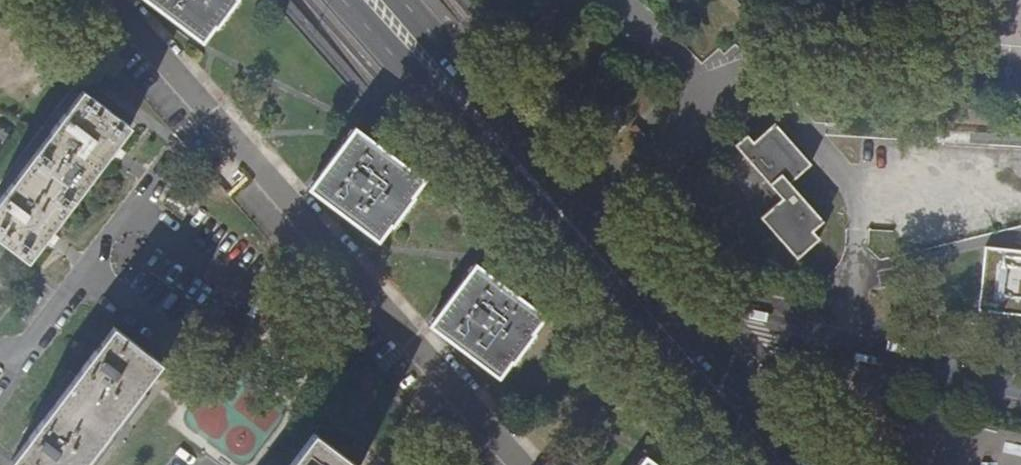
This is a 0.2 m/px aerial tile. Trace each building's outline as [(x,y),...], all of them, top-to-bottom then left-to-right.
[(205,42),(215,28),(217,30),(239,0),(148,0),(205,42)] [(747,10),(758,0),(738,0),(747,10)] [(41,241),(50,229),(106,156),(116,143),(130,124),(83,88),(0,196),(0,238),(27,259),(41,241)] [(777,124),(762,136),(755,142),(749,135),(737,146),(760,173),(768,181),(783,199),(776,205),(761,218),(797,259),(821,238),(814,230),(825,220),(792,182),(812,164),(777,124)] [(395,162),(388,157),(380,151),(382,146),(354,126),(308,189),(379,241),(391,225),(393,226),(412,197),(411,196),(423,177),(398,159),(395,162)] [(391,154),(388,157),(395,162),(398,159),(391,154)] [(783,199),(768,181),(761,187),(776,205),(783,199)] [(193,204),(175,190),(162,206),(182,220),(193,204)] [(1014,316),(1020,316),(1020,249),(987,247),(983,306),(1014,308),(1014,316)] [(517,298),(508,291),(498,284),(500,280),(473,260),(429,323),(499,376),(513,359),(532,333),(531,332),(545,312),(521,294),(517,298)] [(511,288),(508,291),(517,298),(521,294),(511,288)] [(113,325),(11,459),(18,464),(83,464),(123,412),(132,399),(161,362),(113,325)] [(354,464),(313,432),(289,464),(353,464),(354,464)] [(644,453),(636,464),(660,464),(644,453)]
